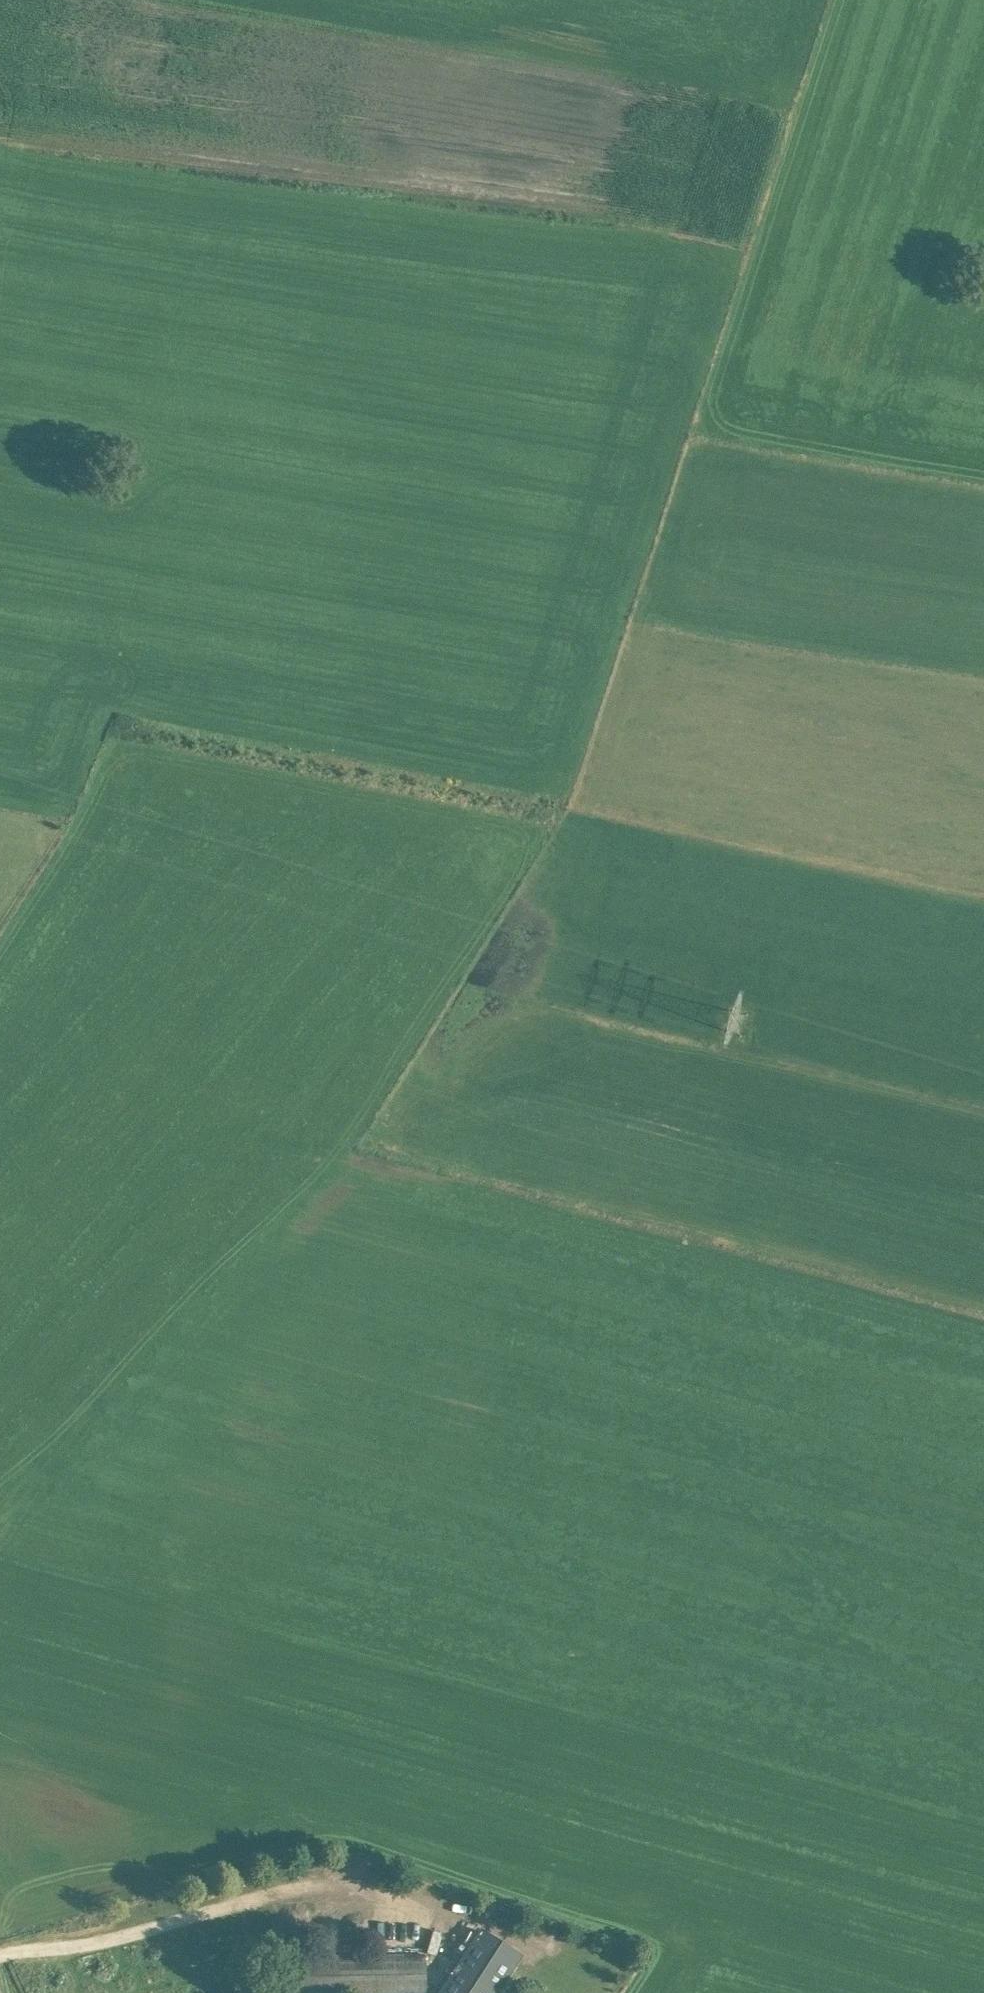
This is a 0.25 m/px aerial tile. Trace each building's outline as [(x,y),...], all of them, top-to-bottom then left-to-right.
[(514,1966),(510,1964),(480,1944),(477,1942),(444,1992),(496,1992),(514,1966)] [(288,1956),(289,1992),(439,1992),(439,1955),(288,1956)]
